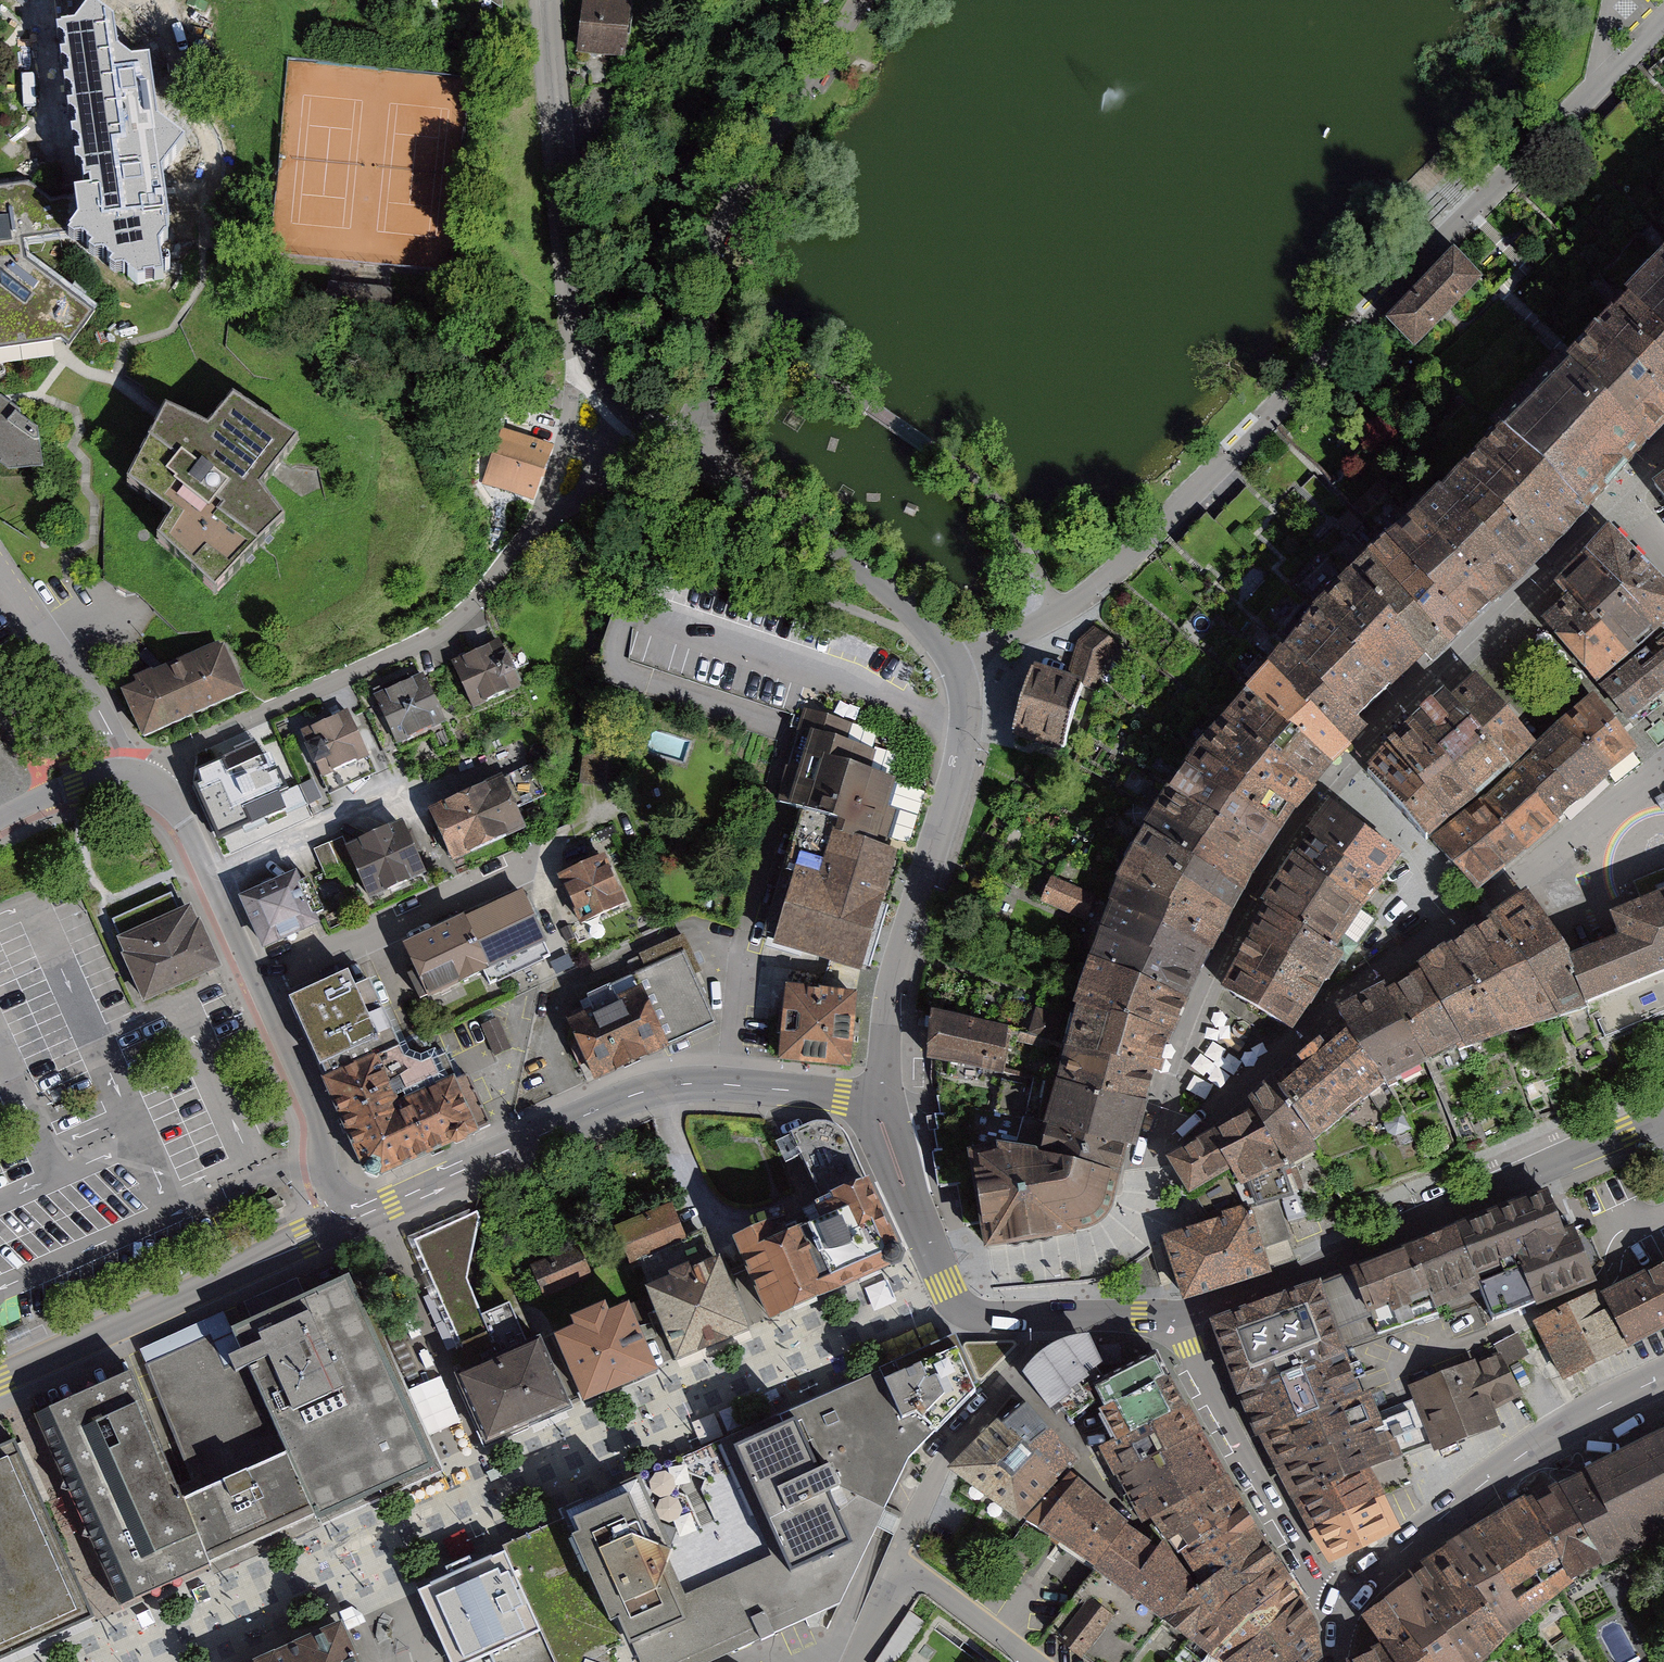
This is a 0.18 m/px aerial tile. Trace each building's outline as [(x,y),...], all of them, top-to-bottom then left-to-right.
[(628,9),(586,6),(582,58),(624,61),(628,9)] [(119,39),(93,14),(76,34),(60,36),(80,196),(59,202),(28,180),(0,183),(0,348),(57,340),(72,351),(101,311),(26,256),(25,243),(68,238),(139,286),(176,281),(162,176),(175,158),(132,128),(119,39)] [(1483,271),(1457,245),(1387,316),(1414,342),(1483,271)] [(1643,288),(1663,309),(1663,269),(1643,288)] [(386,312),(384,283),(330,286),(331,315),(386,312)] [(1625,308),(1663,344),(1663,309),(1643,288),(1625,308)] [(1625,308),(1612,325),(1663,370),(1663,344),(1625,308)] [(1612,325),(1600,337),(1562,372),(1646,452),(1663,433),(1663,370),(1612,325)] [(1581,519),(1646,452),(1562,372),(1497,439),(1581,519)] [(202,419),(160,398),(123,467),(168,502),(153,523),(210,575),(275,506),(251,472),(289,427),(228,390),(202,419)] [(6,471),(44,468),(39,422),(0,397),(0,467),(6,471)] [(770,407),(764,414),(769,419),(776,412),(770,407)] [(801,421),(791,415),(787,422),(797,428),(801,421)] [(506,434),(494,469),(543,485),(555,450),(506,434)] [(1497,439),(1458,479),(1542,559),(1581,519),(1497,439)] [(1458,479),(1441,499),(1522,580),(1542,559),(1458,479)] [(843,489),(838,499),(845,503),(851,493),(843,489)] [(1655,502),(1663,515),(1663,496),(1655,502)] [(1496,606),(1522,580),(1441,499),(1410,527),(1496,606)] [(920,507),(908,502),(903,513),(916,518),(920,507)] [(1483,619),(1496,606),(1410,527),(1400,536),(1483,619)] [(1663,638),(1663,637),(1663,591),(1609,534),(1582,560),(1663,638)] [(1483,619),(1400,536),(1383,552),(1469,632),(1483,619)] [(1428,671),(1469,632),(1383,552),(1345,591),(1423,665),(1428,671)] [(1629,662),(1663,638),(1582,560),(1552,588),(1569,604),(1629,662)] [(1392,698),(1423,665),(1345,591),(1314,624),(1389,695),(1392,698)] [(1629,662),(1569,604),(1542,627),(1594,689),(1629,662)] [(1358,725),(1389,695),(1314,624),(1283,658),(1358,725)] [(1042,675),(1032,671),(1022,710),(1015,740),(1064,758),(1072,727),(1118,680),(1126,647),(1097,631),(1078,644),(1067,682),(1042,675)] [(504,645),(459,664),(479,712),(524,694),(504,645)] [(152,676),(133,685),(136,692),(120,699),(142,748),(247,700),(223,650),(220,651),(219,648),(153,678),(152,676)] [(1663,706),(1663,653),(1662,650),(1601,693),(1631,730),(1663,706)] [(1368,734),(1358,725),(1283,658),(1264,673),(1268,676),(1348,755),(1368,734)] [(1268,676),(1255,690),(1339,771),(1348,755),(1268,676)] [(1479,676),(1443,704),(1508,778),(1513,774),(1532,756),(1537,751),(1479,676)] [(426,678),(376,700),(397,748),(447,727),(426,678)] [(1243,704),(1330,777),(1339,771),(1255,690),(1243,704)] [(1607,779),(1637,756),(1593,703),(1560,729),(1607,779)] [(1243,704),(1224,721),(1313,794),(1315,796),(1330,777),(1243,704)] [(1443,704),(1411,733),(1475,809),(1481,804),(1508,778),(1443,704)] [(351,715),(303,734),(323,783),(371,763),(351,715)] [(1224,721),(1205,743),(1292,821),(1313,794),(1224,721)] [(836,825),(876,850),(882,825),(891,828),(897,807),(888,805),(903,751),(806,725),(786,800),(793,802),(790,813),(836,825)] [(1581,805),(1607,779),(1560,729),(1537,751),(1532,756),(1581,805)] [(1411,733),(1391,753),(1453,828),(1475,809),(1411,733)] [(1205,743),(1183,775),(1277,839),(1283,842),(1294,825),(1292,821),(1205,743)] [(278,776),(269,780),(254,746),(234,755),(236,760),(195,778),(200,790),(196,792),(219,843),(284,813),(279,801),(287,796),(278,776)] [(1368,775),(1432,846),(1453,828),(1391,753),(1368,775)] [(1555,826),(1581,805),(1532,756),(1513,774),(1555,826)] [(536,768),(513,777),(526,808),(549,798),(536,768)] [(1523,857),(1555,826),(1513,774),(1508,778),(1481,804),(1523,857)] [(1269,859),(1277,839),(1183,775),(1166,798),(1219,837),(1269,859)] [(503,779),(435,809),(458,861),(526,831),(503,779)] [(1219,837),(1166,798),(1152,821),(1203,857),(1251,885),(1269,859),(1219,837)] [(1480,896),(1523,857),(1481,804),(1475,809),(1453,828),(1432,846),(1480,896)] [(1307,838),(1310,842),(1342,875),(1382,891),(1401,863),(1364,845),(1329,809),(1307,838)] [(1242,903),(1251,885),(1203,857),(1152,821),(1142,837),(1192,876),(1242,903)] [(402,824),(345,850),(369,903),(427,877),(402,824)] [(876,850),(836,825),(821,880),(797,873),(776,949),(866,974),(899,856),(876,850)] [(1229,923),(1242,903),(1192,876),(1142,837),(1132,858),(1183,899),(1229,923)] [(1310,842),(1294,863),(1361,912),(1357,917),(1362,919),(1384,892),(1382,891),(1342,875),(1310,842)] [(1209,956),(1229,923),(1183,899),(1132,858),(1106,911),(1209,956)] [(607,859),(563,879),(584,924),(628,904),(607,859)] [(1260,914),(1332,959),(1357,917),(1361,912),(1294,863),(1292,861),(1260,914)] [(300,875),(246,898),(269,952),(324,928),(300,875)] [(1096,898),(1051,880),(1047,894),(1041,905),(1087,923),(1096,898)] [(1477,915),(1480,920),(1545,1019),(1589,1002),(1569,955),(1528,890),(1522,883),(1477,915)] [(1615,914),(1623,934),(1569,955),(1589,1002),(1603,1037),(1663,1012),(1663,894),(1615,914)] [(523,895),(404,949),(429,1004),(548,951),(523,895)] [(147,999),(218,970),(192,906),(180,911),(174,897),(115,921),(147,999)] [(1096,936),(1194,982),(1209,956),(1106,911),(1096,936)] [(1241,958),(1317,996),(1337,962),(1332,959),(1260,914),(1241,958)] [(1480,920),(1452,937),(1515,1030),(1545,1019),(1480,920)] [(595,1016),(569,1027),(594,1086),(665,1056),(661,1048),(717,1024),(705,997),(713,993),(688,936),(630,960),(637,977),(587,998),(595,1016)] [(1086,965),(1184,1004),(1194,982),(1096,936),(1086,965)] [(1452,937),(1433,949),(1481,1039),(1515,1030),(1452,937)] [(1422,966),(1411,973),(1451,1050),(1481,1039),(1433,949),(1419,960),(1422,966)] [(1222,1001),(1290,1037),(1317,996),(1241,958),(1222,1001)] [(1072,1015),(1171,1039),(1184,1004),(1086,965),(1072,1015)] [(1383,987),(1424,1065),(1451,1050),(1411,973),(1383,987)] [(346,977),(287,1004),(361,1173),(379,1181),(492,1131),(468,1076),(443,1087),(432,1063),(413,1066),(402,1054),(371,982),(352,990),(346,977)] [(1379,980),(1334,1003),(1344,1029),(1385,1090),(1390,1087),(1424,1065),(1383,987),(1379,980)] [(859,996),(786,991),(781,1058),(853,1064),(859,996)] [(1153,1072),(1160,1074),(1171,1039),(1072,1015),(1064,1046),(1153,1072)] [(937,1017),(928,1067),(938,1069),(1000,1079),(1009,1031),(937,1017)] [(1292,1048),(1303,1065),(1274,1083),(1319,1153),(1385,1090),(1344,1029),(1326,1041),(1319,1030),(1292,1048)] [(1064,1046),(1054,1091),(1148,1114),(1160,1074),(1153,1072),(1064,1046)] [(1000,1079),(938,1069),(945,1111),(933,1113),(939,1148),(933,1149),(939,1187),(974,1182),(973,1171),(1034,1164),(1042,1140),(1054,1091),(1000,1079)] [(1319,1153),(1274,1083),(1248,1112),(1252,1120),(1277,1165),(1284,1182),(1285,1184),(1318,1165),(1314,1158),(1319,1153)] [(1054,1091),(1042,1140),(1084,1150),(1126,1161),(1136,1163),(1139,1152),(1148,1114),(1054,1091)] [(1252,1120),(1250,1121),(1202,1149),(1167,1172),(1189,1209),(1230,1189),(1242,1203),(1264,1193),(1281,1183),(1284,1182),(1277,1165),(1252,1120)] [(806,1123),(787,1132),(817,1202),(867,1185),(846,1139),(833,1127),(821,1121),(806,1123)] [(1118,1186),(1126,1161),(1084,1150),(1042,1140),(1034,1164),(1118,1186)] [(980,1219),(983,1254),(1073,1244),(1099,1234),(1109,1218),(1118,1186),(1034,1164),(973,1171),(974,1182),(975,1192),(966,1193),(969,1220),(974,1220),(980,1219)] [(780,1216),(817,1297),(886,1267),(892,1242),(867,1185),(817,1202),(780,1216)] [(1189,1209),(1200,1223),(1254,1206),(1242,1203),(1230,1189),(1189,1209)] [(1254,1206),(1273,1270),(1303,1260),(1292,1222),(1284,1197),(1254,1206)] [(1548,1199),(1455,1234),(1480,1287),(1517,1271),(1526,1291),(1483,1308),(1492,1328),(1535,1314),(1540,1324),(1599,1295),(1566,1218),(1555,1223),(1548,1199)] [(1200,1223),(1160,1235),(1179,1298),(1257,1275),(1273,1270),(1254,1206),(1200,1223)] [(637,1266),(690,1244),(675,1209),(622,1232),(637,1266)] [(725,1242),(761,1322),(817,1297),(780,1216),(725,1242)] [(478,1217),(418,1242),(461,1347),(490,1336),(469,1287),(481,1225),(478,1217)] [(1455,1234),(1412,1252),(1431,1310),(1437,1323),(1485,1300),(1480,1287),(1455,1234)] [(548,1299),(595,1277),(582,1247),(534,1269),(548,1299)] [(1412,1252),(1321,1287),(1340,1341),(1431,1310),(1412,1252)] [(640,1292),(670,1364),(748,1332),(719,1260),(640,1292)] [(1602,1298),(1629,1356),(1663,1339),(1663,1268),(1602,1298)] [(1255,1446),(1261,1444),(1361,1401),(1340,1341),(1321,1287),(1209,1328),(1209,1343),(1255,1446)] [(284,1461),(314,1526),(434,1471),(345,1288),(236,1336),(226,1316),(142,1355),(148,1370),(121,1382),(179,1509),(284,1461)] [(1629,1356),(1602,1298),(1599,1295),(1540,1324),(1566,1387),(1629,1356)] [(552,1340),(581,1407),(659,1373),(631,1308),(610,1317),(606,1307),(570,1323),(573,1331),(552,1340)] [(954,1335),(880,1370),(901,1419),(916,1412),(936,1431),(976,1390),(972,1380),(977,1377),(979,1380),(983,1380),(1016,1346),(1016,1342),(1014,1340),(966,1341),(964,1343),(963,1347),(959,1348),(954,1335)] [(1089,1400),(1108,1390),(1088,1344),(1061,1349),(1038,1363),(1019,1385),(1049,1426),(1060,1420),(1070,1429),(1095,1412),(1089,1400)] [(495,1365),(527,1435),(568,1416),(537,1346),(495,1365)] [(1118,1451),(1186,1410),(1161,1360),(1108,1390),(1089,1400),(1095,1412),(1118,1451)] [(1479,1364),(1409,1390),(1433,1455),(1500,1428),(1494,1412),(1516,1403),(1497,1364),(1480,1369),(1479,1364)] [(527,1435),(495,1365),(453,1384),(482,1448),(485,1453),(527,1435)] [(901,1419),(880,1370),(789,1409),(816,1469),(830,1463),(840,1486),(886,1508),(909,1458),(936,1431),(916,1412),(901,1419)] [(117,1618),(209,1574),(179,1509),(121,1382),(33,1425),(117,1618)] [(1361,1401),(1261,1444),(1296,1507),(1372,1476),(1399,1464),(1370,1396),(1361,1401)] [(744,1429),(728,1436),(780,1551),(789,1570),(849,1544),(826,1492),(840,1486),(830,1463),(816,1469),(789,1409),(744,1429)] [(1228,1485),(1186,1410),(1118,1451),(1107,1456),(1155,1528),(1228,1485)] [(946,1477),(1029,1530),(1070,1480),(1083,1465),(1013,1414),(946,1477)] [(730,1574),(780,1551),(728,1436),(678,1458),(685,1473),(694,1476),(704,1480),(701,1489),(715,1521),(708,1524),(730,1574)] [(1529,1507),(1570,1584),(1663,1533),(1663,1441),(1529,1507)] [(16,1447),(0,1454),(0,1661),(2,1661),(94,1621),(16,1447)] [(665,1574),(676,1598),(730,1574),(708,1524),(701,1527),(687,1495),(677,1492),(681,1482),(685,1473),(678,1458),(667,1463),(641,1475),(662,1523),(678,1528),(665,1574)] [(314,1526),(284,1461),(179,1509),(209,1574),(314,1526)] [(662,1523),(641,1475),(639,1472),(558,1508),(563,1518),(610,1621),(619,1617),(631,1644),(686,1619),(676,1598),(665,1574),(678,1528),(662,1523)] [(1372,1476),(1296,1507),(1329,1570),(1401,1536),(1372,1476)] [(1161,1554),(1070,1480),(1029,1530),(1124,1597),(1161,1554)] [(1228,1485),(1155,1528),(1167,1547),(1204,1597),(1265,1550),(1228,1485)] [(780,1551),(730,1574),(759,1640),(840,1603),(881,1518),(886,1508),(840,1486),(826,1492),(849,1544),(789,1570),(780,1551)] [(1529,1507),(1525,1499),(1471,1535),(1528,1623),(1575,1593),(1570,1584),(1529,1507)] [(563,1518),(502,1545),(504,1550),(540,1631),(555,1661),(640,1661),(631,1644),(619,1617),(610,1621),(563,1518)] [(1528,1623),(1471,1535),(1424,1566),(1427,1571),(1491,1661),(1528,1623)] [(1161,1554),(1124,1597),(1164,1628),(1204,1597),(1167,1547),(1161,1554)] [(418,1588),(451,1661),(470,1661),(489,1653),(540,1631),(504,1550),(418,1588)] [(1211,1661),(1237,1661),(1301,1605),(1265,1550),(1204,1597),(1164,1628),(1211,1661)] [(1427,1571),(1360,1624),(1379,1651),(1374,1656),(1378,1661),(1490,1661),(1491,1661),(1427,1571)] [(676,1598),(686,1619),(631,1644),(640,1661),(710,1661),(759,1640),(730,1574),(676,1598)] [(1091,1602),(1060,1644),(1083,1661),(1084,1661),(1115,1620),(1091,1602)] [(1237,1661),(1314,1661),(1318,1658),(1316,1623),(1301,1605),(1237,1661)] [(924,1621),(911,1612),(879,1661),(898,1661),(924,1621)] [(254,1661),(359,1661),(340,1622),(254,1661)] [(489,1653),(493,1661),(555,1661),(540,1631),(489,1653)]
